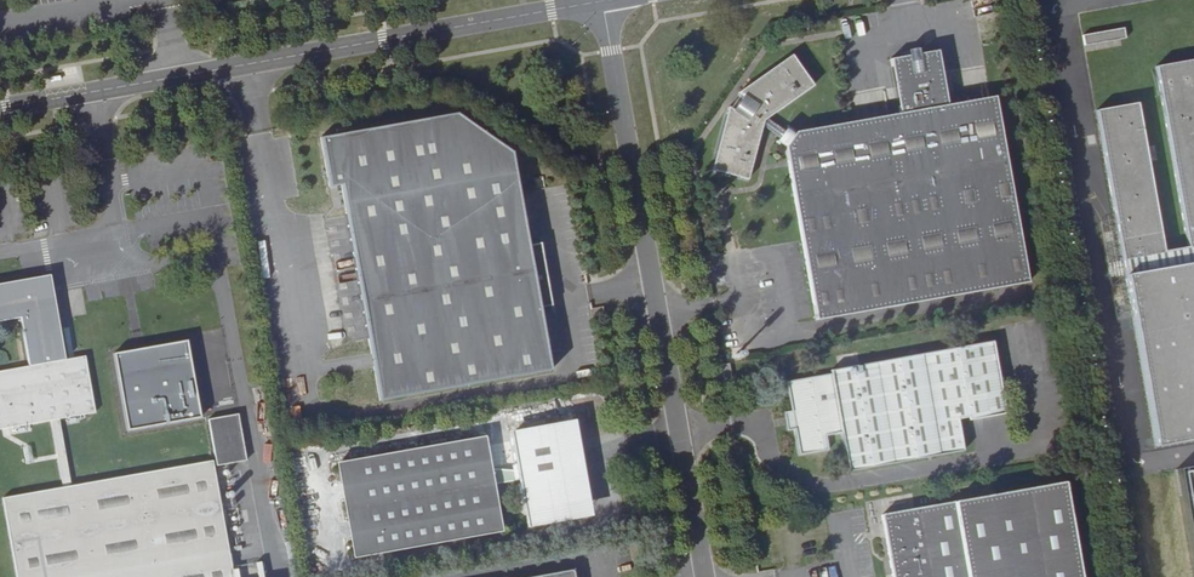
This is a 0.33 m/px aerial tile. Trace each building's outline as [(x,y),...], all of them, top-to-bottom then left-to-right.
[(1124,32),(1084,39),(1086,49),(1126,42),(1124,32)] [(787,125),(784,129),(780,135),(777,139),(788,147),(818,320),(1030,282),(996,95),(992,96),(993,105),(949,112),(947,103),(938,49),(920,52),(919,45),(907,47),(908,54),(893,55),(902,112),(904,121),(860,128),(859,120),(796,131),(787,125)] [(764,122),(768,117),(816,88),(797,56),(741,90),(746,93),(735,107),(729,103),(710,165),(746,177),(764,122)] [(1193,245),(1193,68),(1157,75),(1187,246),(1193,245)] [(993,105),(992,96),(947,103),(949,112),(993,105)] [(902,112),(859,120),(860,128),(904,121),(902,112)] [(1122,257),(1162,250),(1139,112),(1097,119),(1099,130),(1103,151),(1114,216),(1118,237),(1122,257)] [(380,401),(551,371),(540,308),(552,306),(541,243),(529,245),(513,152),(457,113),(321,138),(330,188),(342,185),(380,401)] [(784,129),(768,117),(764,122),(780,135),(784,129)] [(1103,151),(1099,130),(1084,133),(1088,154),(1103,151)] [(1103,240),(1118,237),(1114,216),(1099,219),(1103,240)] [(1187,246),(1162,250),(1122,257),(1124,270),(1193,258),(1193,245),(1187,246)] [(1193,443),(1193,258),(1124,270),(1129,301),(1133,322),(1155,450),(1193,443)] [(48,276),(0,284),(0,322),(19,318),(28,368),(0,373),(0,431),(50,422),(62,489),(6,499),(20,576),(234,576),(213,461),(71,487),(59,420),(94,414),(84,357),(64,361),(48,276)] [(1133,322),(1129,301),(1114,303),(1118,324),(1133,322)] [(1016,409),(1050,403),(1038,333),(831,371),(832,375),(787,383),(791,409),(784,411),(787,429),(795,428),(799,452),(829,448),(827,434),(842,431),(849,471),(1009,443),(1004,411),(1016,409)] [(206,419),(194,340),(114,352),(126,431),(206,419)] [(610,385),(617,384),(614,367),(607,368),(610,385)] [(1051,407),(1050,403),(1016,409),(1017,413),(1051,407)] [(246,461),(238,415),(209,420),(217,466),(246,461)] [(527,508),(581,499),(568,421),(513,431),(520,468),(491,466),(485,436),(342,461),(359,556),(503,531),(494,483),(522,478),(527,508)] [(892,576),(1080,576),(1063,481),(881,513),(892,576)] [(1174,486),(1190,576),(1193,576),(1193,482),(1174,486)] [(876,512),(913,507),(912,497),(866,503),(869,534),(878,532),(876,512)] [(585,516),(581,499),(527,508),(530,526),(585,516)]
